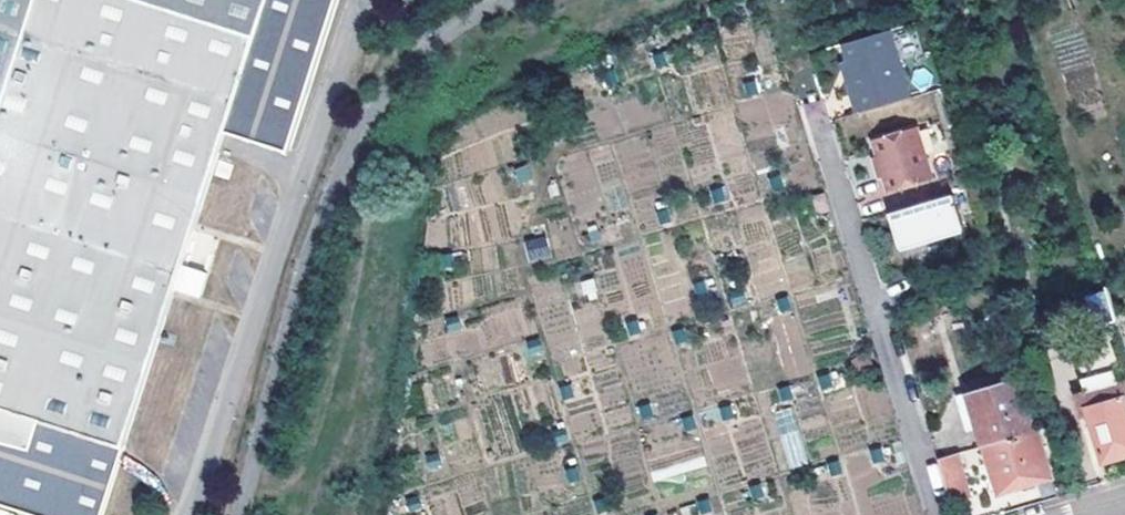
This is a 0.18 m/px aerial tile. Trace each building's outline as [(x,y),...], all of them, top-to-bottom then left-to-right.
[(31,514),(102,514),(222,130),(287,154),(342,0),(0,0),(0,505),(31,514)] [(859,93),(852,95),(857,112),(909,95),(887,29),(842,43),(848,61),(859,93)] [(841,63),(852,95),(859,93),(848,61),(841,63)] [(878,156),(884,175),(889,191),(933,176),(917,127),(873,141),(878,156)] [(878,177),(884,175),(878,156),(872,158),(878,177)] [(888,212),(899,248),(965,227),(954,192),(888,212)] [(547,237),(525,240),(528,262),(550,259),(547,237)] [(1094,318),(1110,313),(1103,291),(1087,296),(1094,318)] [(1123,338),(1075,354),(1086,391),(1075,394),(1081,413),(1087,412),(1102,460),(1124,453),(1124,344),(1123,338)] [(988,443),(1035,429),(1018,375),(971,390),(982,425),(988,443)] [(968,429),(982,425),(971,390),(957,394),(968,429)] [(790,468),(807,463),(791,413),(774,418),(790,468)] [(1035,429),(988,443),(1002,490),(1049,475),(1035,429)] [(956,453),(937,459),(950,504),(970,498),(956,453)]
